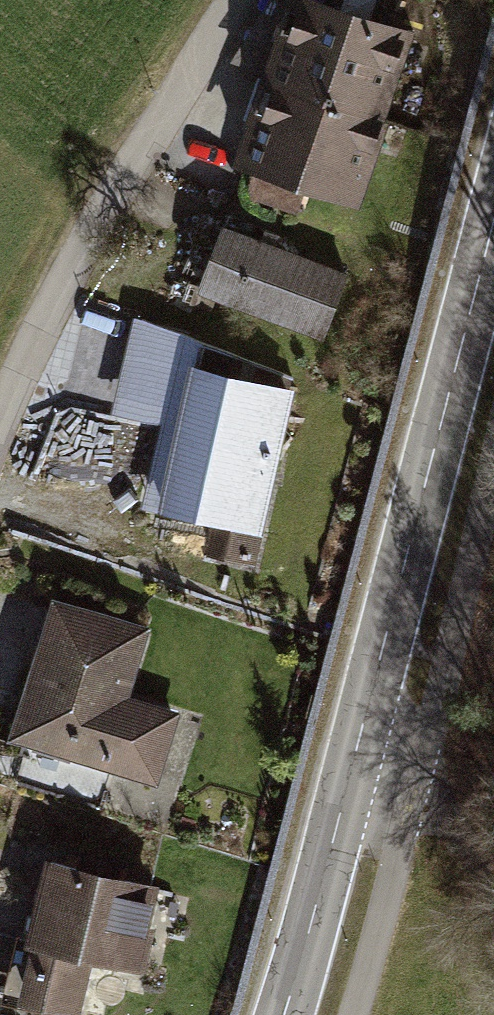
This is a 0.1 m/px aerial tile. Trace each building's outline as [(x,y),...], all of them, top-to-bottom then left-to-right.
[(380,121),(408,34),(304,0),(291,0),(264,83),(380,121)] [(351,208),(380,121),(264,83),(235,170),(351,208)] [(319,330),(342,272),(221,225),(198,284),(319,330)] [(87,321),(79,342),(113,354),(121,333),(87,321)] [(192,373),(185,402),(286,426),(293,397),(192,373)] [(199,563),(250,575),(286,426),(185,402),(157,521),(207,533),(199,563)] [(1,744),(153,790),(176,713),(124,697),(145,631),(46,600),(1,744)] [(54,1014),(72,1014),(85,962),(132,973),(154,883),(44,856),(7,1004),(54,1014)]
